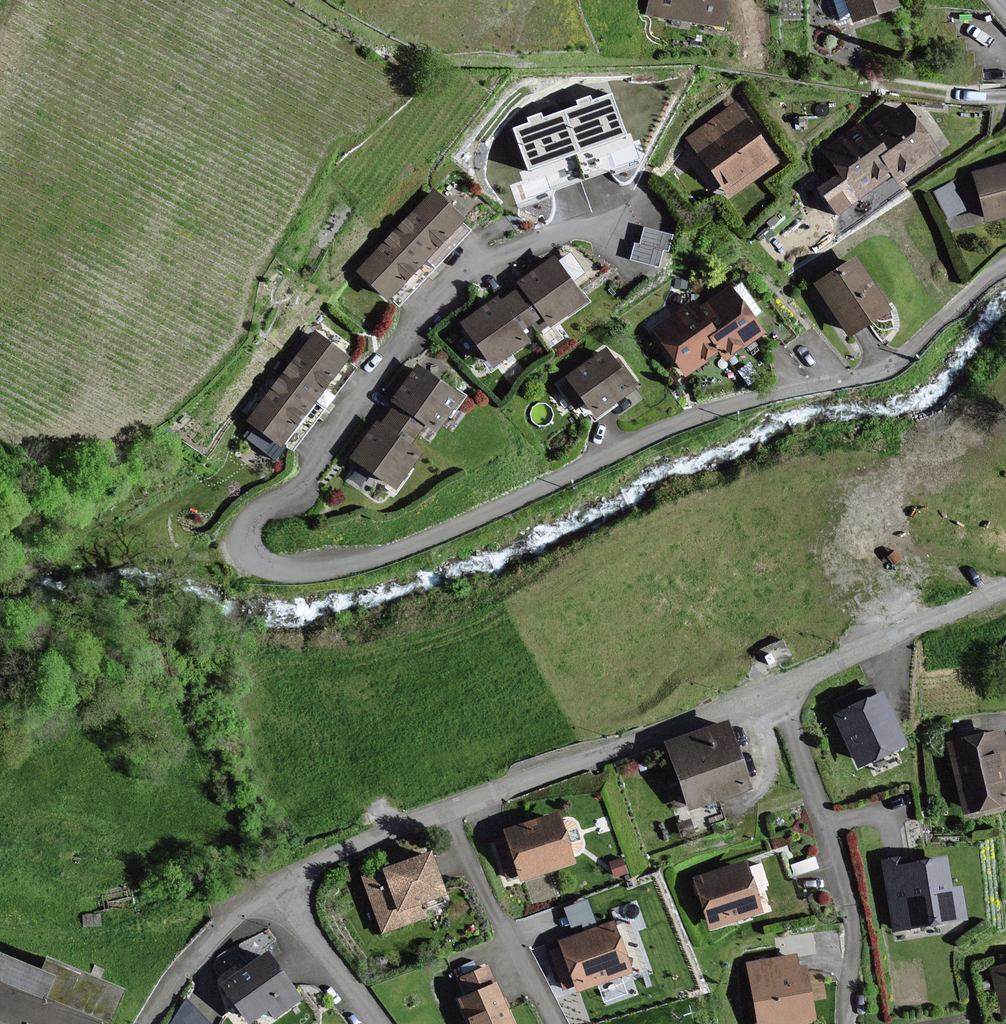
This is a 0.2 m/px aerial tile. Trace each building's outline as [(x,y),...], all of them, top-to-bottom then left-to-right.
[(651,13),(725,24),(728,0),(653,0),(651,13)] [(857,19),(900,6),(898,0),(851,0),(857,19)] [(578,107),(563,112),(585,178),(612,169),(614,174),(646,163),(639,141),(632,144),(629,135),(626,137),(612,95),(590,102),(589,98),(576,103),(578,107)] [(882,140),(877,144),(892,164),(899,172),(939,141),(907,101),(872,128),(882,140)] [(778,161),(737,105),(693,136),(734,193),(778,161)] [(552,189),(585,178),(563,112),(542,119),(541,116),(530,120),(531,123),(515,129),(529,171),(522,173),(525,181),(514,185),(521,206),(554,195),(552,189)] [(827,151),(859,191),(892,164),(877,144),(882,140),(872,128),(866,120),(827,151)] [(975,172),(990,221),(1005,216),(1005,163),(975,172)] [(465,216),(436,191),(400,231),(428,256),(465,216)] [(669,250),(673,234),(647,227),(641,244),(637,243),(633,258),(658,266),(663,248),(669,250)] [(393,295),(428,256),(400,231),(365,270),(393,295)] [(589,299),(557,256),(522,281),(525,284),(546,313),(554,324),(589,299)] [(889,308),(856,258),(818,284),(851,333),(889,308)] [(546,313),(525,284),(502,301),(523,329),(546,313)] [(765,332),(733,285),(697,309),(724,349),(729,356),(765,332)] [(502,301),(500,297),(466,321),(497,363),(530,339),(523,329),(502,301)] [(720,352),(724,349),(697,309),(693,304),(658,328),(690,373),(702,365),(707,361),(720,352)] [(349,356),(317,332),(284,376),(316,399),(349,356)] [(638,385),(609,346),(570,376),(572,379),(562,387),(578,408),(588,400),(599,415),(638,385)] [(465,393),(420,364),(397,398),(400,400),(429,419),(442,428),(465,393)] [(283,443),(316,399),(284,376),(251,420),(283,443)] [(429,419),(400,400),(384,424),(413,443),(429,419)] [(384,424),(378,420),(354,456),(400,486),(424,450),(413,443),(384,424)] [(840,712),(836,714),(861,766),(909,744),(884,691),(878,694),(873,683),(835,701),(840,712)] [(730,721),(673,741),(695,803),(751,783),(730,721)] [(951,743),(967,810),(1005,801),(1005,748),(1002,731),(951,743)] [(576,860),(560,813),(508,830),(509,835),(496,840),(508,877),(521,872),(523,877),(576,860)] [(447,893),(434,852),(404,862),(365,876),(383,929),(426,915),(422,901),(447,893)] [(908,858),(885,861),(895,928),(967,916),(962,886),(952,888),(947,858),(909,864),(908,858)] [(748,860),(698,876),(714,927),(764,911),(748,860)] [(564,947),(552,951),(565,987),(577,983),(579,988),(632,970),(615,922),(562,941),(564,947)] [(303,996),(271,952),(227,982),(253,1018),(270,1006),(276,1014),(303,996)] [(122,987),(50,960),(45,973),(0,955),(0,1023),(109,1023),(122,987)] [(752,963),(762,1023),(786,1023),(817,1019),(807,966),(800,967),(798,955),(752,963)] [(995,968),(1005,1012),(1005,966),(995,968)] [(489,967),(462,979),(469,995),(462,999),(473,1023),(514,1023),(489,967)] [(194,1005),(182,1023),(212,1023),(194,1005)]
